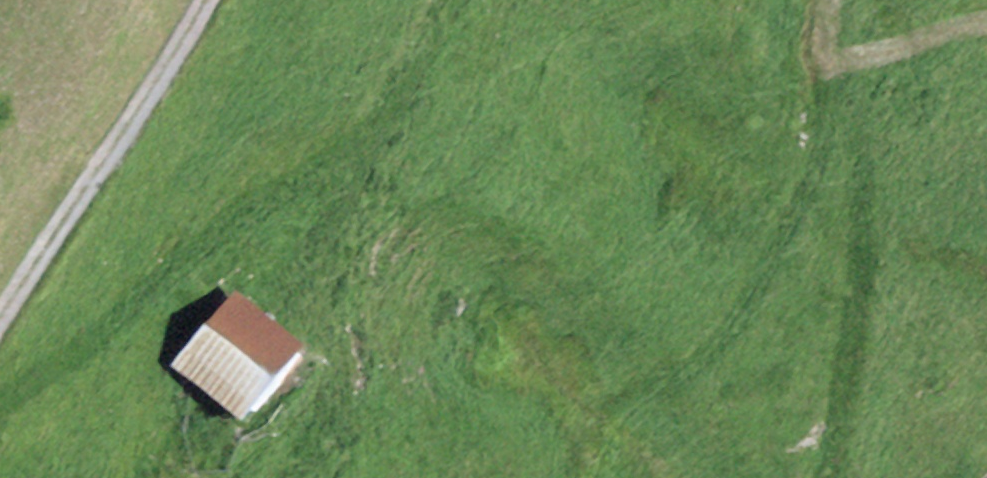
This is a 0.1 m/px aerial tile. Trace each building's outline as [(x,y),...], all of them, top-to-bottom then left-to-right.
[(236,309),(168,378),(229,437),(296,367),(236,309)]
